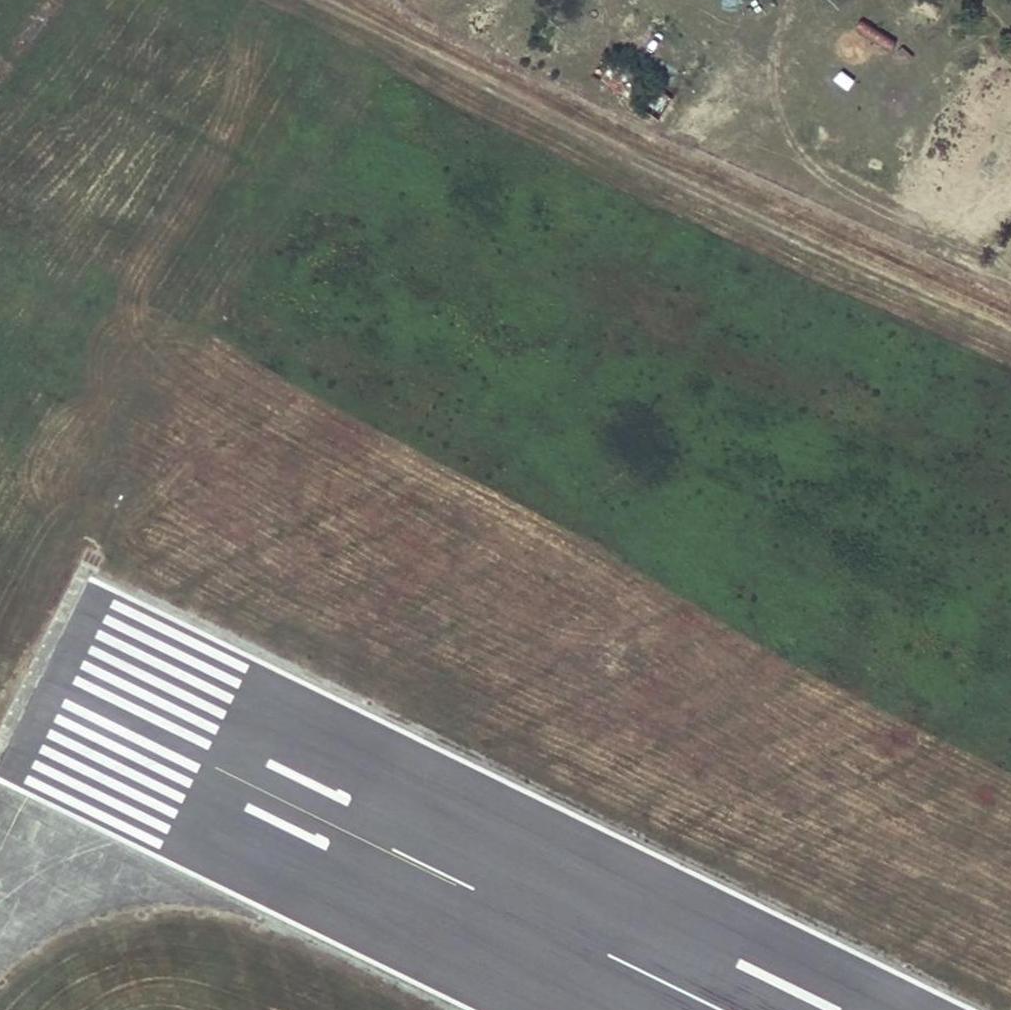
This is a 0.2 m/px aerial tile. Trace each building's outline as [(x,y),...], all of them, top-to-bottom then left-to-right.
[(882,60),(887,52),(857,33),(851,41),(882,60)]
